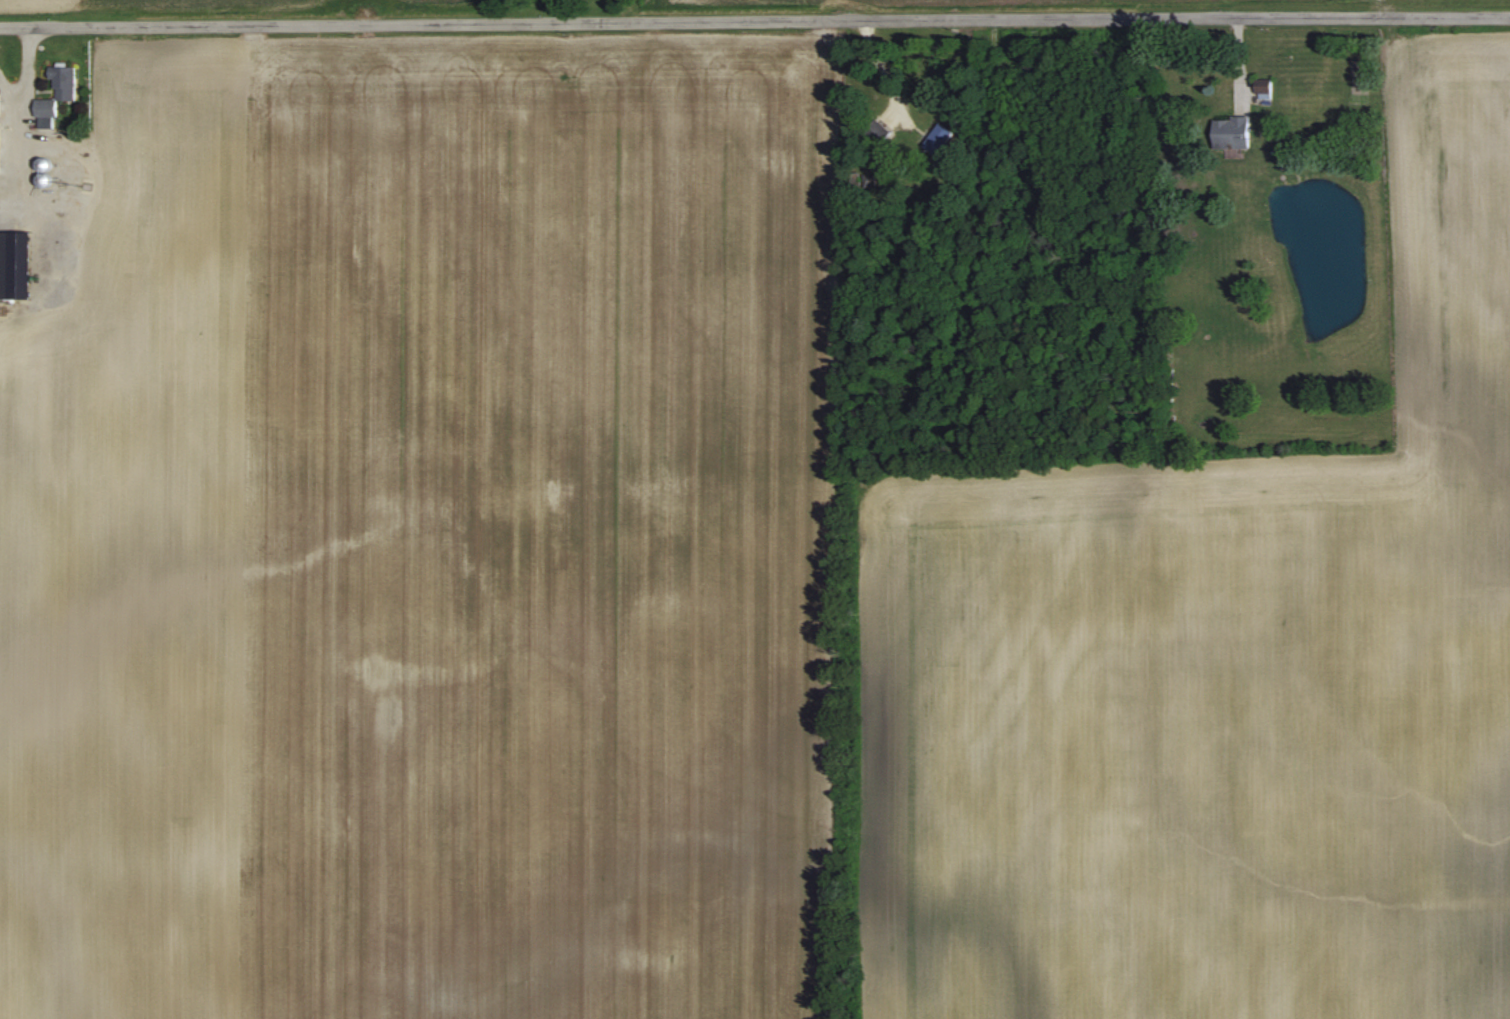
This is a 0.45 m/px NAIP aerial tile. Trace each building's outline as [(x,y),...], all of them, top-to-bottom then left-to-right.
[(57,99),(76,99),(76,65),(49,65),(49,78),(56,78),(56,98),(35,98),(35,117),(57,117),(57,99)] [(1272,96),(1272,79),(1256,79),(1256,96),(1272,96)] [(1214,116),(1214,148),(1250,148),(1250,116),(1214,116)] [(882,146),(894,132),(877,118),(865,131),(882,146)] [(956,133),(941,122),(924,146),(940,157),(956,133)] [(50,170),(50,160),(38,159),(37,170),(50,170)] [(9,299),(9,233),(0,233),(0,299),(9,299)]
